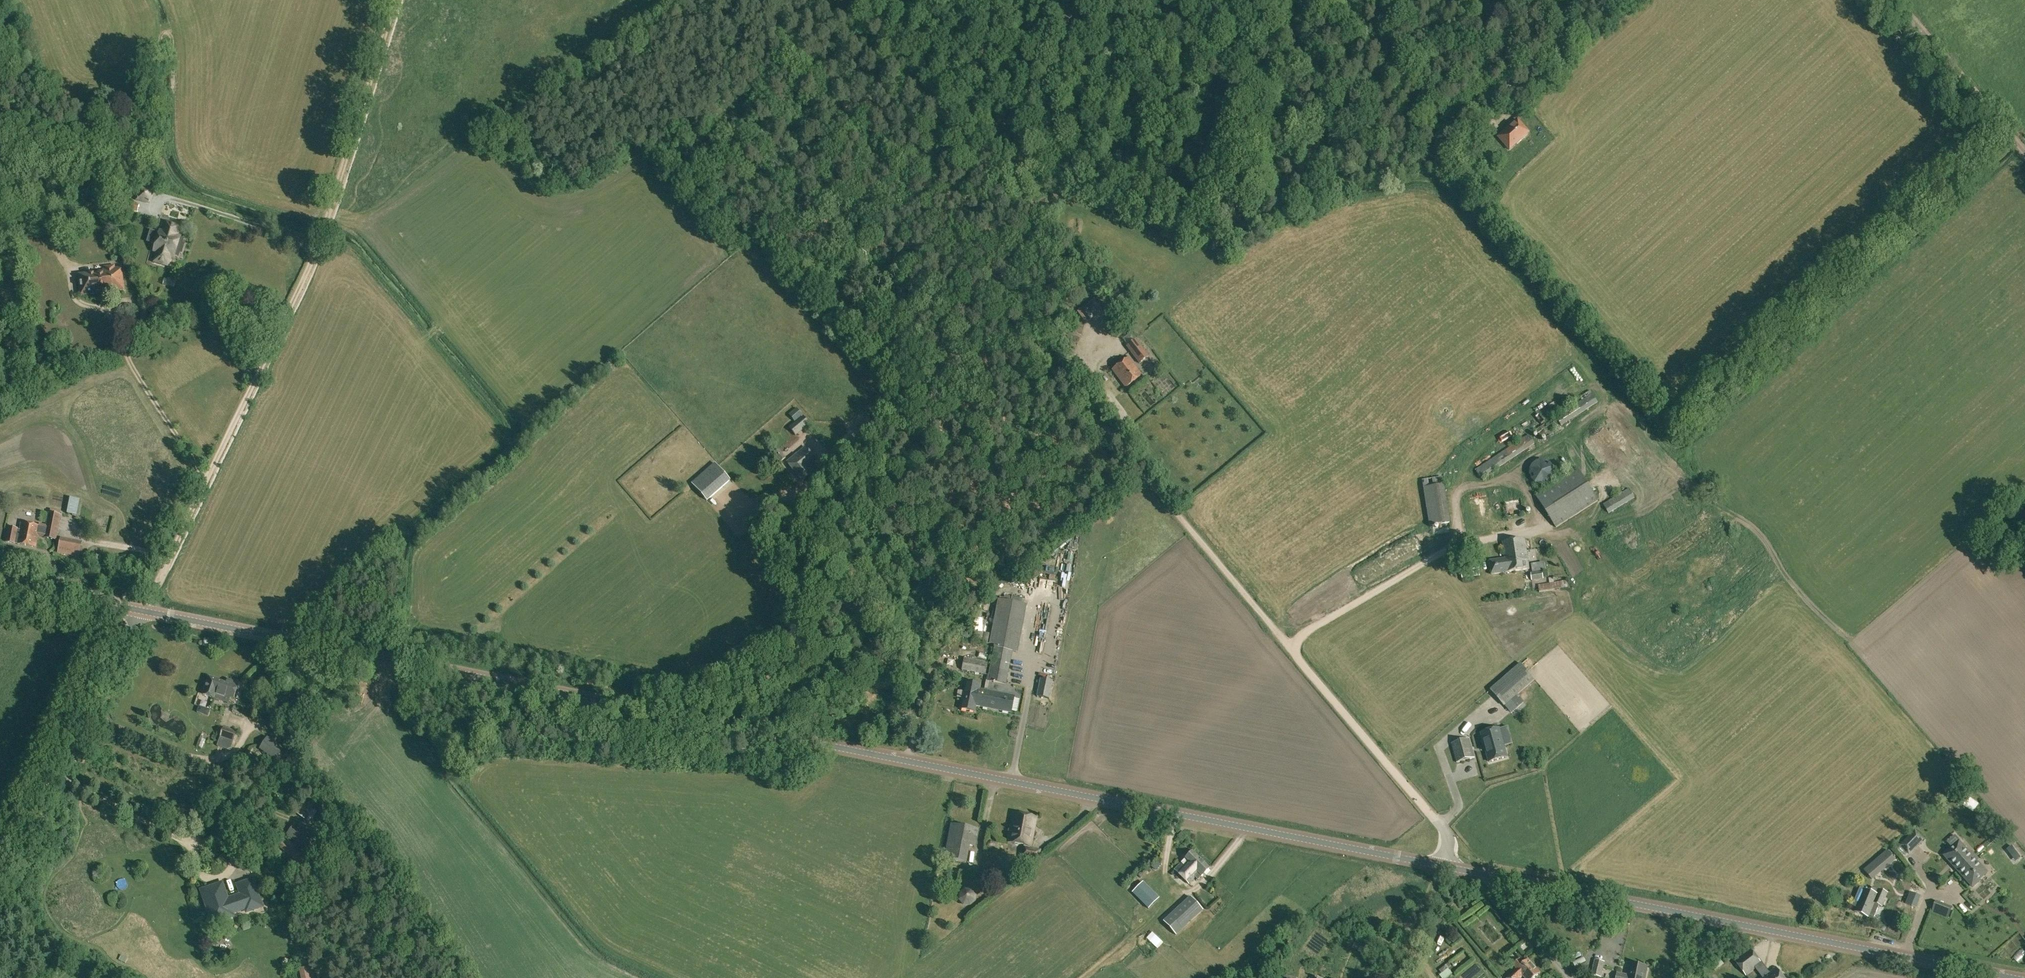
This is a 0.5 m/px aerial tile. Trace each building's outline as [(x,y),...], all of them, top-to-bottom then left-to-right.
[(1473,105),(1475,108),(1482,103),(1476,95),(1468,101),(1472,106),(1473,105)] [(1496,136),(1509,151),(1530,132),(1517,117),(1496,136)] [(135,201),(150,205),(154,191),(139,186),(135,201)] [(118,211),(129,214),(129,211),(137,214),(140,206),(132,203),(133,199),(123,196),(118,211)] [(155,261),(168,265),(170,260),(168,259),(171,250),(176,252),(181,237),(178,236),(181,226),(167,222),(164,232),(161,231),(154,251),(158,252),(155,261)] [(78,276),(81,295),(123,290),(120,267),(114,268),(114,265),(104,267),(105,272),(78,276)] [(816,275),(817,283),(845,280),(844,272),(816,275)] [(1094,299),(1077,311),(1086,323),(1089,320),(1091,322),(1100,315),(1099,313),(1103,310),(1094,299)] [(1126,347),(1139,364),(1149,356),(1136,339),(1126,347)] [(1112,369),(1126,388),(1142,375),(1129,357),(1112,369)] [(1535,430),(1542,439),(1598,403),(1591,391),(1570,404),(1572,407),(1535,430)] [(1151,396),(1147,399),(1154,410),(1158,407),(1151,396)] [(789,414),(795,421),(802,415),(796,408),(789,414)] [(789,427),(795,434),(809,423),(803,416),(789,427)] [(855,429),(860,435),(875,424),(869,417),(855,429)] [(798,438),(804,445),(816,434),(810,427),(798,438)] [(1513,432),(1504,433),(1506,442),(1514,440),(1513,432)] [(1476,470),(1482,480),(1535,444),(1529,434),(1476,470)] [(848,446),(849,446),(850,445),(851,445),(851,444),(852,444),(852,443),(853,443),(853,442),(853,441),(853,439),(853,438),(852,437),(851,436),(850,435),(849,435),(848,435),(847,435),(845,436),(844,437),(843,438),(843,439),(843,440),(843,441),(843,442),(845,444),(847,445),(848,446)] [(787,462),(802,481),(814,471),(810,466),(817,461),(805,447),(787,462)] [(773,454),(780,462),(786,457),(779,449),(773,454)] [(826,457),(831,463),(840,454),(835,449),(826,457)] [(1535,483),(1545,485),(1554,481),(1555,474),(1554,467),(1550,462),(1542,460),(1534,463),(1530,470),(1530,477),(1535,483)] [(690,483),(705,500),(729,480),(714,463),(690,483)] [(1536,496),(1556,528),(1599,501),(1579,469),(1568,476),(1563,468),(1556,473),(1561,480),(1536,496)] [(1439,524),(1440,528),(1450,526),(1449,522),(1450,522),(1444,484),(1423,487),(1429,526),(1439,524)] [(1603,504),(1609,514),(1635,498),(1629,488),(1603,504)] [(70,498),(67,513),(77,515),(80,500),(70,498)] [(1492,502),(1468,503),(1469,512),(1492,511),(1492,502)] [(1596,514),(1600,523),(1608,520),(1604,511),(1596,514)] [(17,544),(36,547),(39,533),(45,535),(44,537),(56,540),(58,529),(61,514),(49,512),(46,527),(40,526),(22,522),(20,529),(9,527),(6,542),(16,543),(18,543),(17,544)] [(1485,530),(1489,535),(1495,531),(1491,525),(1485,530)] [(1490,560),(1492,574),(1530,569),(1526,539),(1503,543),(1505,558),(1490,560)] [(58,553),(79,557),(81,545),(61,541),(58,553)] [(1531,573),(1532,581),(1544,579),(1543,571),(1531,573)] [(1538,585),(1540,592),(1568,587),(1567,581),(1538,585)] [(987,681),(1006,684),(1013,651),(1018,652),(1027,604),(998,599),(989,644),(994,645),(987,681)] [(982,651),(980,658),(989,660),(990,653),(982,651)] [(962,669),(985,674),(987,662),(964,657),(962,669)] [(1490,689),(1505,706),(1535,680),(1521,663),(1490,689)] [(214,698),(229,703),(230,697),(234,698),(239,683),(230,680),(229,684),(209,677),(203,695),(214,699),(214,698)] [(1052,681),(1040,678),(1037,696),(1049,698),(1052,681)] [(976,705),(981,706),(985,690),(979,689),(980,684),(965,681),(960,709),(975,711),(976,705)] [(981,706),(1011,712),(1014,696),(985,690),(981,706)] [(217,746),(230,750),(233,740),(234,740),(237,731),(224,726),(221,736),(217,746)] [(1490,762),(1507,757),(1499,728),(1482,733),(1490,762)] [(272,757),(276,760),(284,747),(282,746),(267,736),(259,749),(261,750),(272,757)] [(1451,743),(1456,763),(1475,758),(1470,738),(1451,743)] [(266,772),(272,776),(274,773),(273,772),(276,768),(263,759),(256,769),(265,775),(266,772)] [(282,775),(297,789),(301,787),(301,784),(299,780),(300,778),(289,768),(282,775)] [(295,812),(310,823),(317,812),(313,808),(315,804),(310,801),(307,805),(302,801),(295,812)] [(1008,842),(1032,846),(1037,818),(1013,813),(1008,842)] [(944,858),(967,862),(970,846),(976,847),(979,828),(950,823),(944,858)] [(286,834),(305,849),(314,839),(295,824),(286,834)] [(1905,841),(1913,849),(1923,839),(1915,831),(1905,841)] [(277,845),(300,864),(305,858),(297,851),(299,849),(284,837),(278,833),(272,840),(278,845),(277,845)] [(1943,854),(1958,871),(1975,855),(1972,852),(1970,854),(1959,842),(1952,849),(1951,848),(1943,854)] [(1872,880),(1896,860),(1887,850),(1864,870),(1872,880)] [(1175,869),(1189,884),(1195,877),(1198,879),(1201,876),(1209,868),(1192,851),(1185,858),(1185,859),(1175,869)] [(1975,855),(1958,871),(1973,887),(1980,881),(1979,879),(1987,873),(1976,861),(1979,859),(1975,855)] [(1156,871),(1161,866),(1157,862),(1152,868),(1156,871)] [(199,889),(212,925),(236,917),(235,914),(245,910),(246,914),(264,907),(254,877),(235,883),(238,893),(229,896),(223,881),(199,889)] [(1144,879),(1133,888),(1151,908),(1162,898),(1144,879)] [(1887,893),(1872,887),(1870,891),(1859,887),(1852,905),(1857,908),(1855,912),(1869,917),(1874,903),(1882,907),(1887,893)] [(971,889),(964,889),(960,893),(959,900),(963,904),(970,905),(975,900),(975,894),(971,889)] [(1190,896),(1175,910),(1163,921),(1176,935),(1188,924),(1203,910),(1190,896)] [(1931,912),(1949,919),(1953,907),(1936,901),(1931,912)] [(1352,948),(1362,952),(1365,945),(1355,941),(1352,948)] [(1448,955),(1452,947),(1446,945),(1443,952),(1448,955)] [(1777,967),(1770,972),(1761,961),(1761,962),(1751,949),(1735,961),(1746,975),(1755,968),(1762,977),(1784,977),(1777,967)] [(1523,977),(1525,977),(1535,977),(1541,973),(1529,959),(1524,963),(1520,959),(1513,965),(1517,969),(1507,977),(1522,977),(1523,977)] [(1592,975),(1601,977),(1605,962),(1595,960),(1592,975)] [(1442,977),(1447,977),(1453,973),(1448,968),(1451,966),(1449,963),(1439,970),(1442,973),(1440,976),(1442,977)] [(1644,966),(1630,964),(1629,972),(1628,972),(1628,975),(1617,973),(1616,977),(1641,977),(1644,966)] [(301,977),(315,977),(312,965),(299,969),(301,977)]
